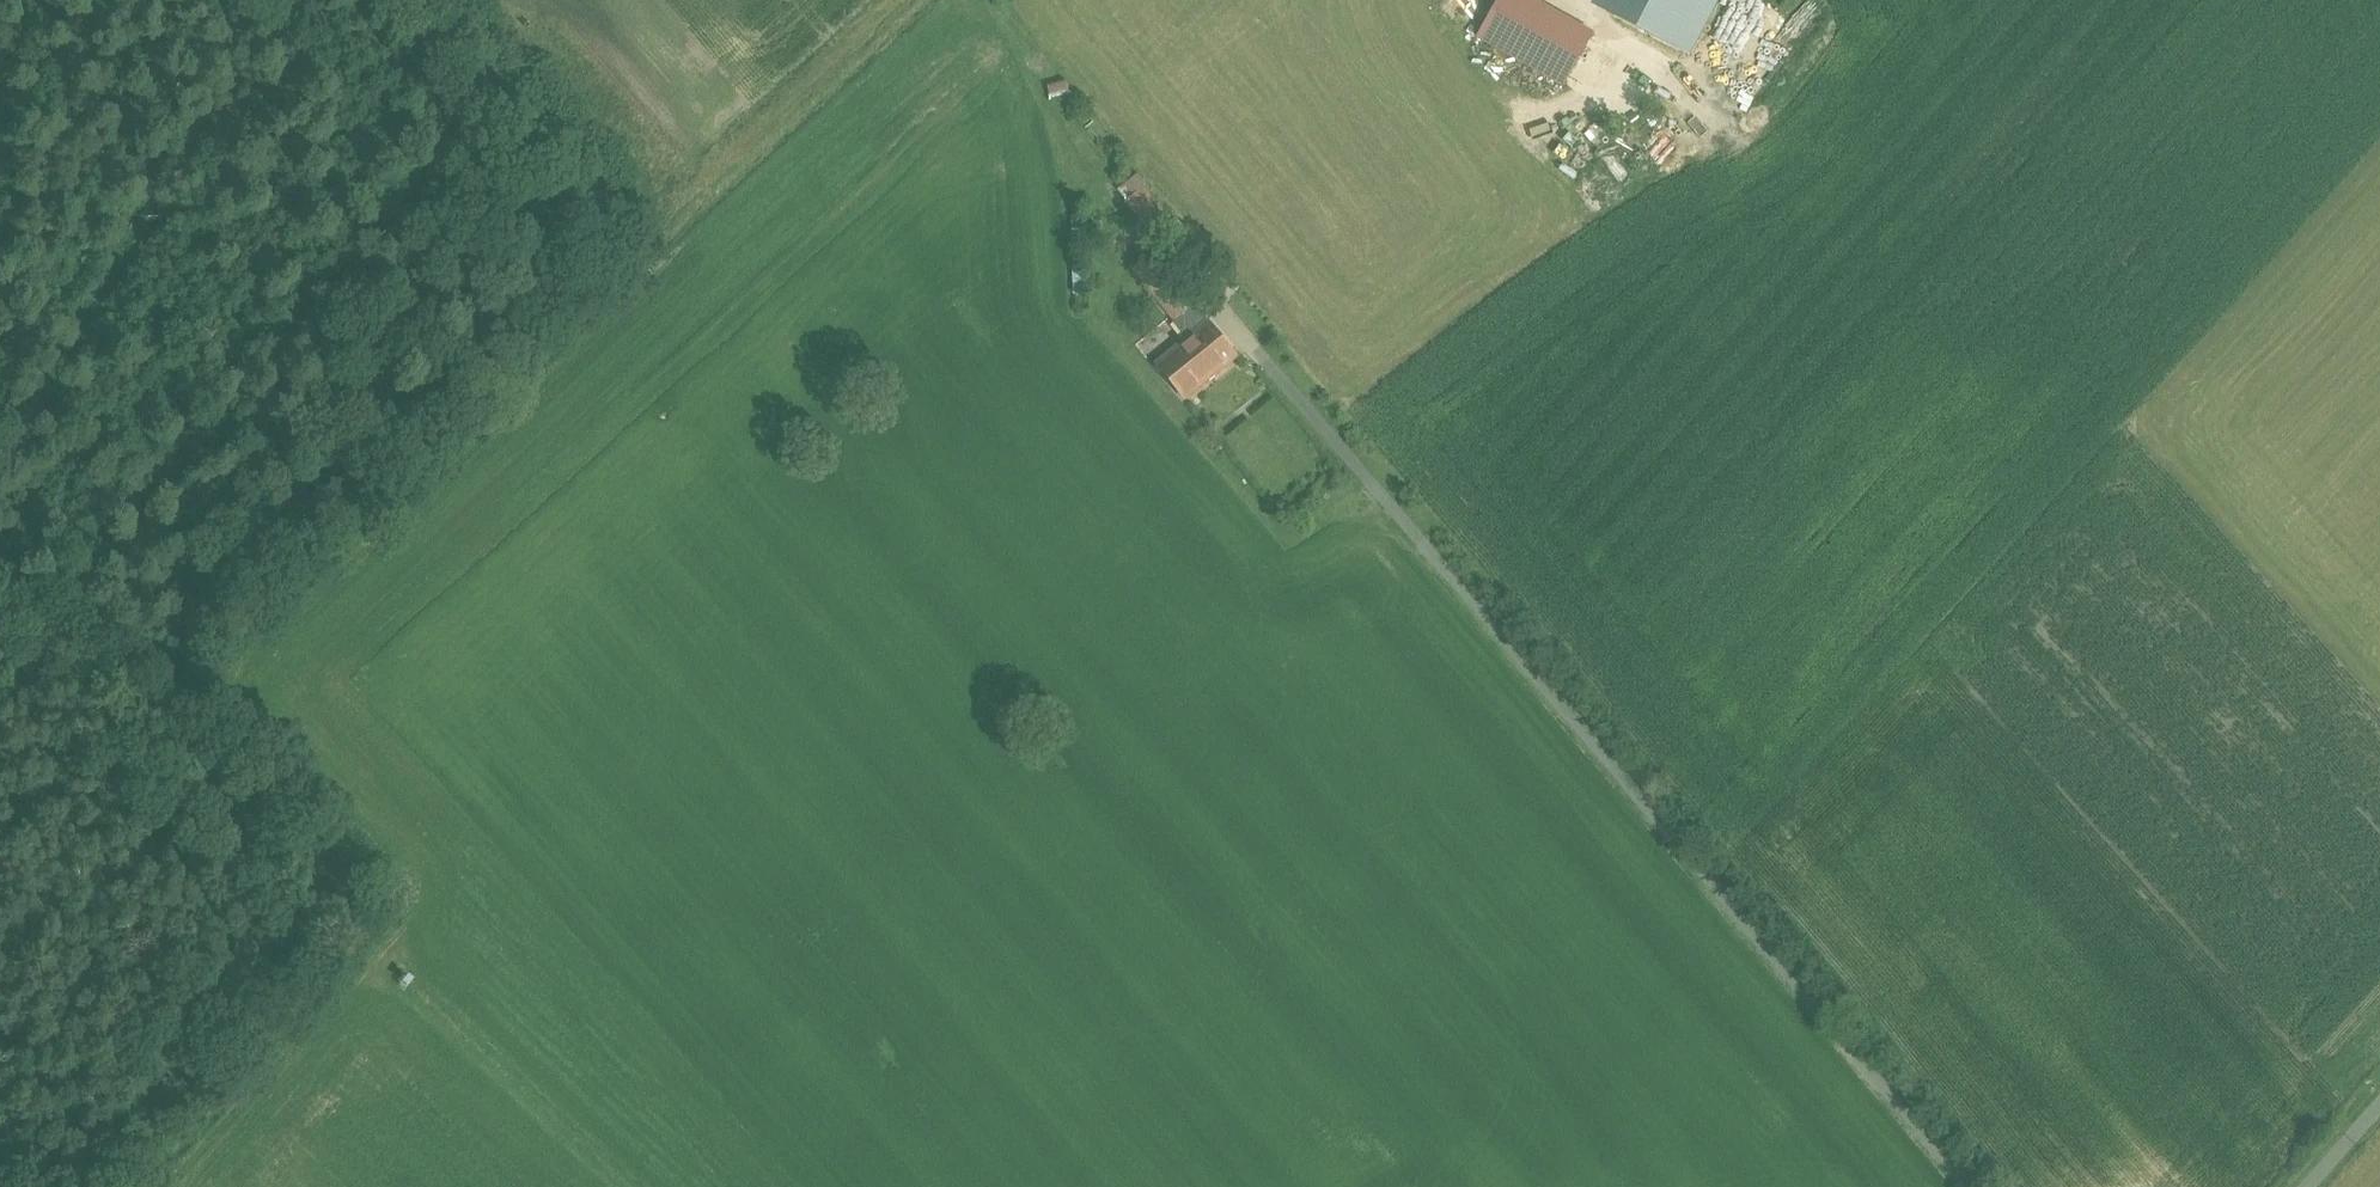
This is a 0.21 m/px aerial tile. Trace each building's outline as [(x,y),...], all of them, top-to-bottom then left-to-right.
[(1531,0),(1515,0),(1486,43),(1575,95),(1606,41),(1531,0)] [(1603,13),(1665,46),(1689,0),(1609,0),(1603,13)] [(1124,203),(1152,237),(1159,231),(1196,277),(1214,262),(1177,217),(1170,223),(1141,188),(1124,203)] [(1174,321),(1195,303),(1153,252),(1132,269),(1174,321)] [(1237,354),(1195,303),(1174,321),(1189,339),(1158,364),(1185,397),(1237,354)]
